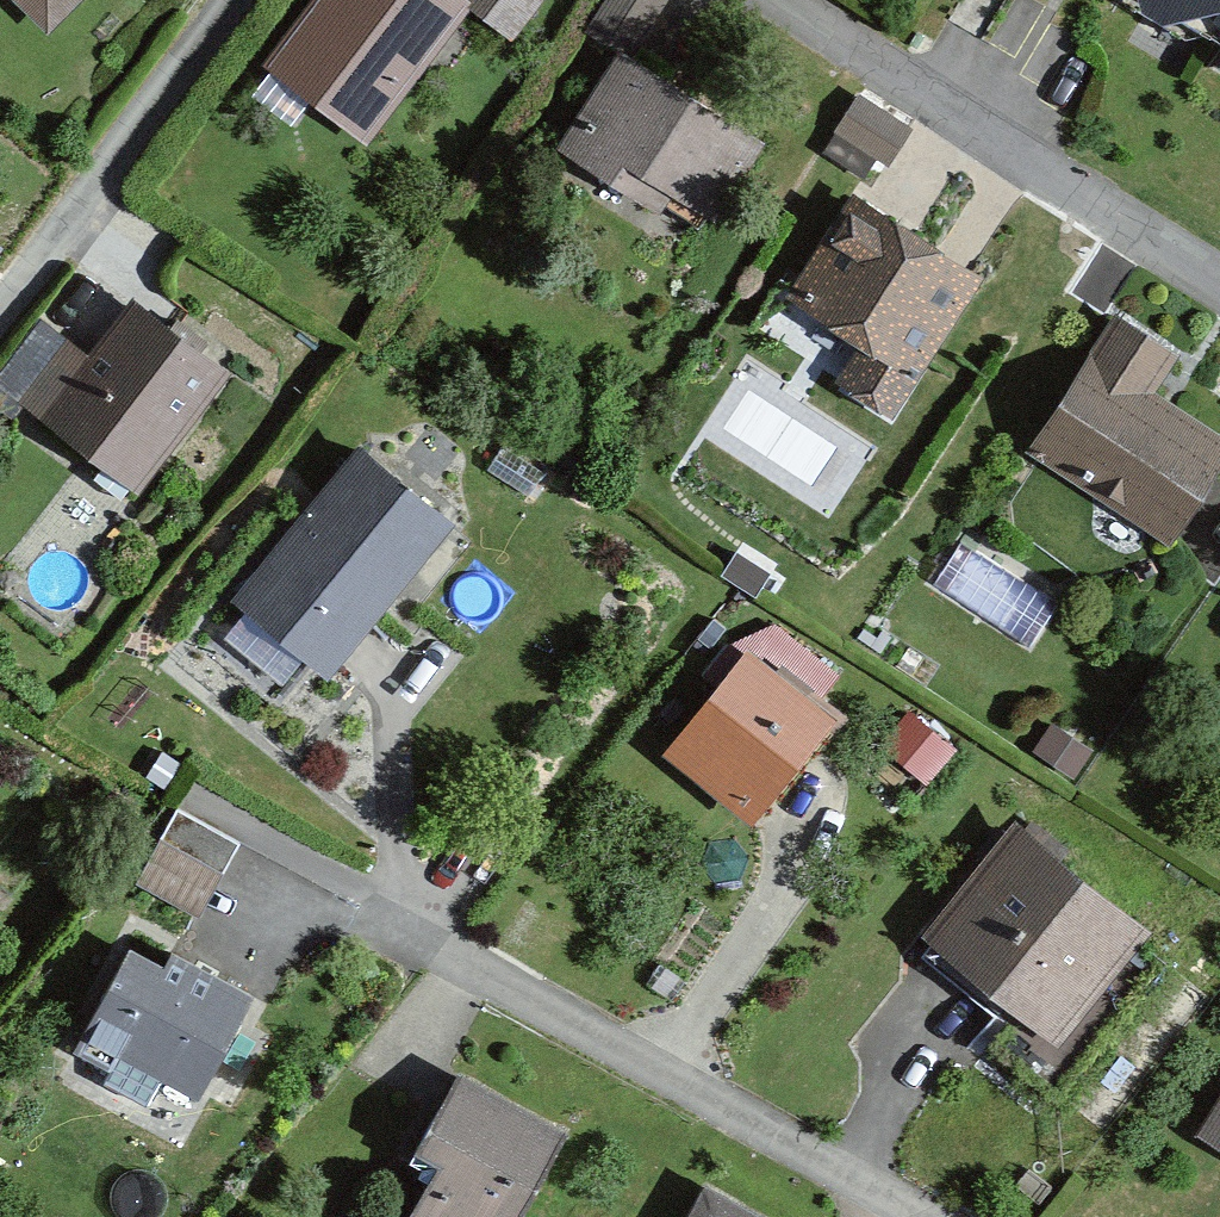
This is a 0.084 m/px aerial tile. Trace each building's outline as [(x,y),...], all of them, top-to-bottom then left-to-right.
[(54,32),(84,0),(20,0),(54,32)] [(267,57),(373,139),(481,1),(479,0),(312,0),(267,57)] [(481,1),(520,32),(545,0),(479,0),(481,1)] [(594,19),(628,40),(639,47),(668,0),(605,0),(594,19)] [(1219,41),(1219,0),(1152,0),(1219,41)] [(639,47),(628,40),(569,135),(671,198),(684,177),(718,198),(764,125),(639,47)] [(917,126),(861,94),(839,133),(894,165),(917,126)] [(990,265),(856,181),(787,290),(867,340),(845,376),(899,410),(990,265)] [(130,294),(92,348),(74,335),(27,403),(148,488),(234,365),(130,294)] [(1119,300),(1029,444),(1183,540),(1219,480),(1219,421),(1161,385),(1187,343),(1119,300)] [(462,515),(360,435),(233,595),(334,675),(462,515)] [(845,711),(753,642),(668,755),(760,824),(845,711)] [(958,751),(903,714),(880,747),(935,784),(958,751)] [(15,734),(0,722),(0,752),(15,734)] [(245,842),(181,808),(139,887),(204,920),(245,842)] [(1159,924),(1017,820),(928,930),(1068,1040),(1159,924)] [(179,942),(171,957),(135,936),(74,1046),(119,1071),(110,1087),(148,1108),(168,1072),(204,1093),(262,988),(179,942)] [(466,1065),(423,1144),(446,1157),(414,1216),(527,1216),(577,1125),(466,1065)] [(1202,1132),(1219,1143),(1219,1101),(1202,1132)] [(709,1182),(689,1216),(771,1216),(709,1182)]
